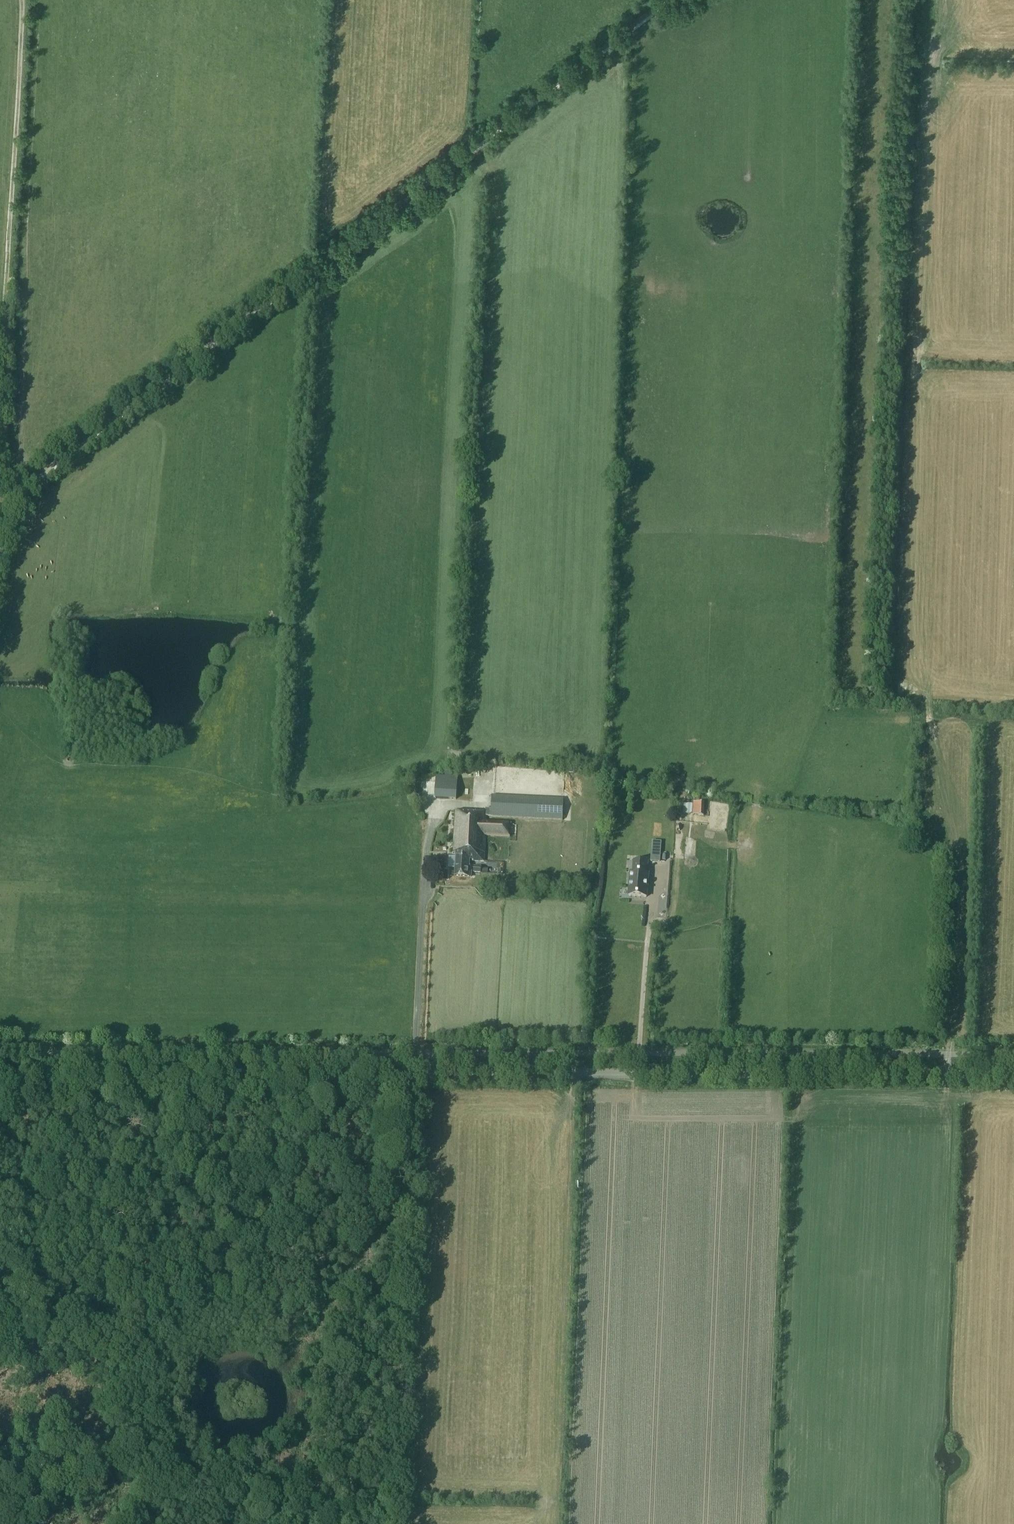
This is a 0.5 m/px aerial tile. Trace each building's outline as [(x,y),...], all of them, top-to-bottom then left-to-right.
[(437,776),(435,798),(456,799),(458,777),(437,776)] [(510,836),(511,822),(486,821),(486,816),(491,816),(563,820),(564,799),(492,795),(491,809),(486,808),(486,812),(456,811),(453,852),(456,852),(455,876),(471,876),(472,866),(469,866),(469,860),(484,861),(485,835),(510,836)] [(693,815),(704,815),(704,803),(694,802),(693,815)] [(651,861),(660,862),(661,841),(652,841),(651,861)] [(629,896),(646,897),(648,874),(647,873),(648,861),(634,860),(633,872),(631,872),(629,896)]
